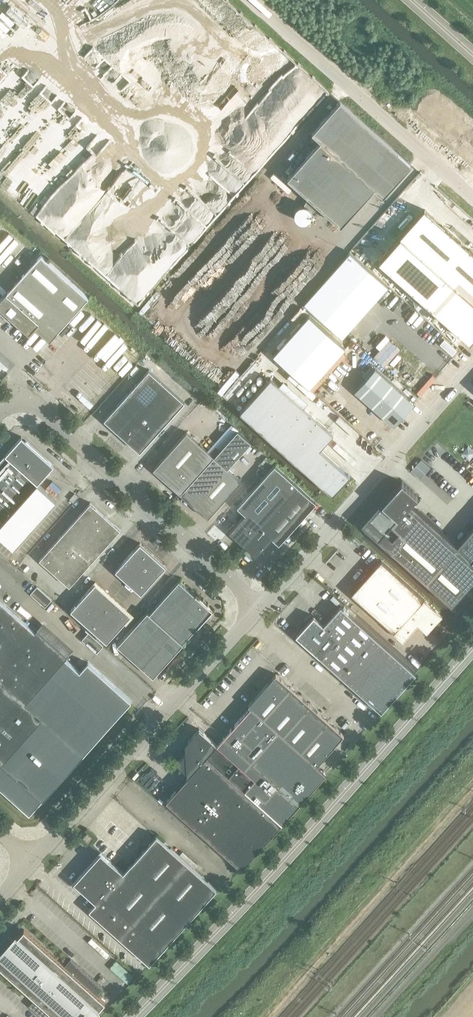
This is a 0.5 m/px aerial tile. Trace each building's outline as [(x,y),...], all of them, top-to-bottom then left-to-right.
[(93,60),(87,62),(90,69),(101,65),(97,54),(92,57),(93,60)] [(48,221),(77,187),(106,212),(118,210),(117,206),(101,204),(124,200),(120,200),(123,197),(120,182),(130,180),(131,174),(134,177),(143,185),(151,176),(140,167),(134,174),(102,179),(100,170),(120,172),(136,154),(119,139),(103,157),(49,110),(55,102),(59,105),(60,91),(0,86),(0,180),(48,221)] [(313,210),(318,204),(341,224),(374,187),(383,195),(410,165),(339,101),(312,131),(321,139),(288,177),(310,197),(304,203),(304,205),(303,204),(302,205),(300,205),(298,206),(297,207),(296,209),(295,210),(294,212),(294,214),(295,216),(295,218),(297,219),(298,220),(300,221),(302,222),(303,222),(305,222),(307,221),(309,220),(310,219),(311,217),(311,216),(312,214),(312,212),(311,211),(313,210)] [(379,260),(469,340),(470,341),(472,337),(472,252),(424,209),(379,260)] [(343,336),(388,285),(350,252),(305,302),(343,336)] [(7,292),(6,291),(0,299),(0,313),(2,315),(5,312),(29,333),(44,317),(58,331),(89,296),(41,253),(7,292)] [(309,314),(273,354),(310,386),(345,347),(309,314)] [(375,368),(355,390),(394,425),(414,403),(375,368)] [(149,369),(135,384),(153,400),(167,385),(149,369)] [(334,434),(271,378),(242,409),(240,412),(326,490),(332,495),(350,475),(320,448),(334,434)] [(135,384),(118,403),(130,414),(136,420),(145,409),(153,400),(135,384)] [(167,385),(153,400),(171,416),(185,401),(167,385)] [(171,416),(153,400),(145,409),(163,425),(171,416)] [(118,403),(104,419),(116,429),(130,414),(118,403)] [(163,425),(145,409),(136,420),(142,425),(154,436),(163,425)] [(130,414),(116,429),(128,440),(142,425),(136,420),(130,414)] [(187,431),(153,468),(181,492),(238,429),(238,428),(233,424),(209,451),(187,431)] [(142,425),(128,440),(140,451),(154,436),(142,425)] [(238,429),(181,492),(208,517),(241,479),(228,467),(251,441),(238,429)] [(37,483),(54,464),(26,440),(24,443),(20,439),(22,436),(0,460),(0,520),(3,522),(0,525),(0,535),(14,548),(57,500),(37,483)] [(420,478),(430,467),(421,459),(411,470),(420,478)] [(246,513),(230,531),(245,544),(298,485),(275,464),(238,506),(246,513)] [(418,508),(411,502),(412,501),(418,495),(402,481),(363,524),(369,530),(452,604),(472,581),(472,557),(472,558),(455,542),(447,534),(418,508)] [(298,485),(245,544),(257,555),(273,537),(279,543),(317,501),(298,485)] [(106,515),(91,502),(80,513),(95,527),(106,515)] [(95,527),(80,513),(70,524),(85,538),(95,527)] [(121,528),(106,515),(95,527),(110,540),(121,528)] [(85,538),(70,524),(60,536),(75,549),(85,538)] [(110,540),(95,527),(85,538),(100,551),(110,540)] [(75,549),(60,536),(50,547),(65,561),(75,549)] [(100,551),(85,538),(75,549),(90,563),(100,551)] [(166,565),(140,542),(116,569),(141,592),(166,565)] [(65,561),(50,547),(40,559),(55,572),(65,561)] [(90,563),(75,549),(65,561),(80,574),(90,563)] [(440,611),(381,559),(351,593),(402,637),(416,621),(425,628),(440,611)] [(80,574),(65,561),(55,572),(70,586),(80,574)] [(148,610),(118,644),(153,676),(183,642),(197,626),(197,627),(213,609),(206,603),(207,602),(204,599),(203,600),(196,594),(179,580),(150,612),(148,610)] [(131,613),(96,581),(71,609),(107,641),(131,613)] [(45,606),(52,599),(37,586),(30,593),(45,606)] [(30,814),(132,700),(89,661),(80,671),(66,658),(68,655),(37,628),(35,630),(0,599),(0,787),(30,814)] [(341,605),(324,624),(314,615),(306,623),(307,624),(305,627),(304,626),(296,635),(320,656),(381,711),(416,672),(341,605)] [(82,639),(97,652),(104,645),(89,632),(82,639)] [(251,706),(217,744),(255,778),(245,790),(281,822),(353,742),(276,673),(249,704),(251,706)] [(187,777),(167,800),(242,866),(281,822),(245,790),(255,778),(217,744),(199,728),(185,743),(186,752),(176,762),(187,772),(187,777)] [(83,837),(89,842),(93,837),(87,832),(83,837)] [(123,872),(101,852),(88,866),(87,866),(86,867),(87,868),(81,874),(81,873),(73,881),(96,902),(89,909),(150,963),(182,928),(217,888),(156,834),(123,872)] [(0,956),(0,966),(35,998),(29,1005),(43,1016),(91,1016),(105,1001),(97,994),(103,987),(71,958),(65,965),(24,929),(14,940),(0,956)] [(128,981),(134,974),(117,958),(111,965),(128,981)]
